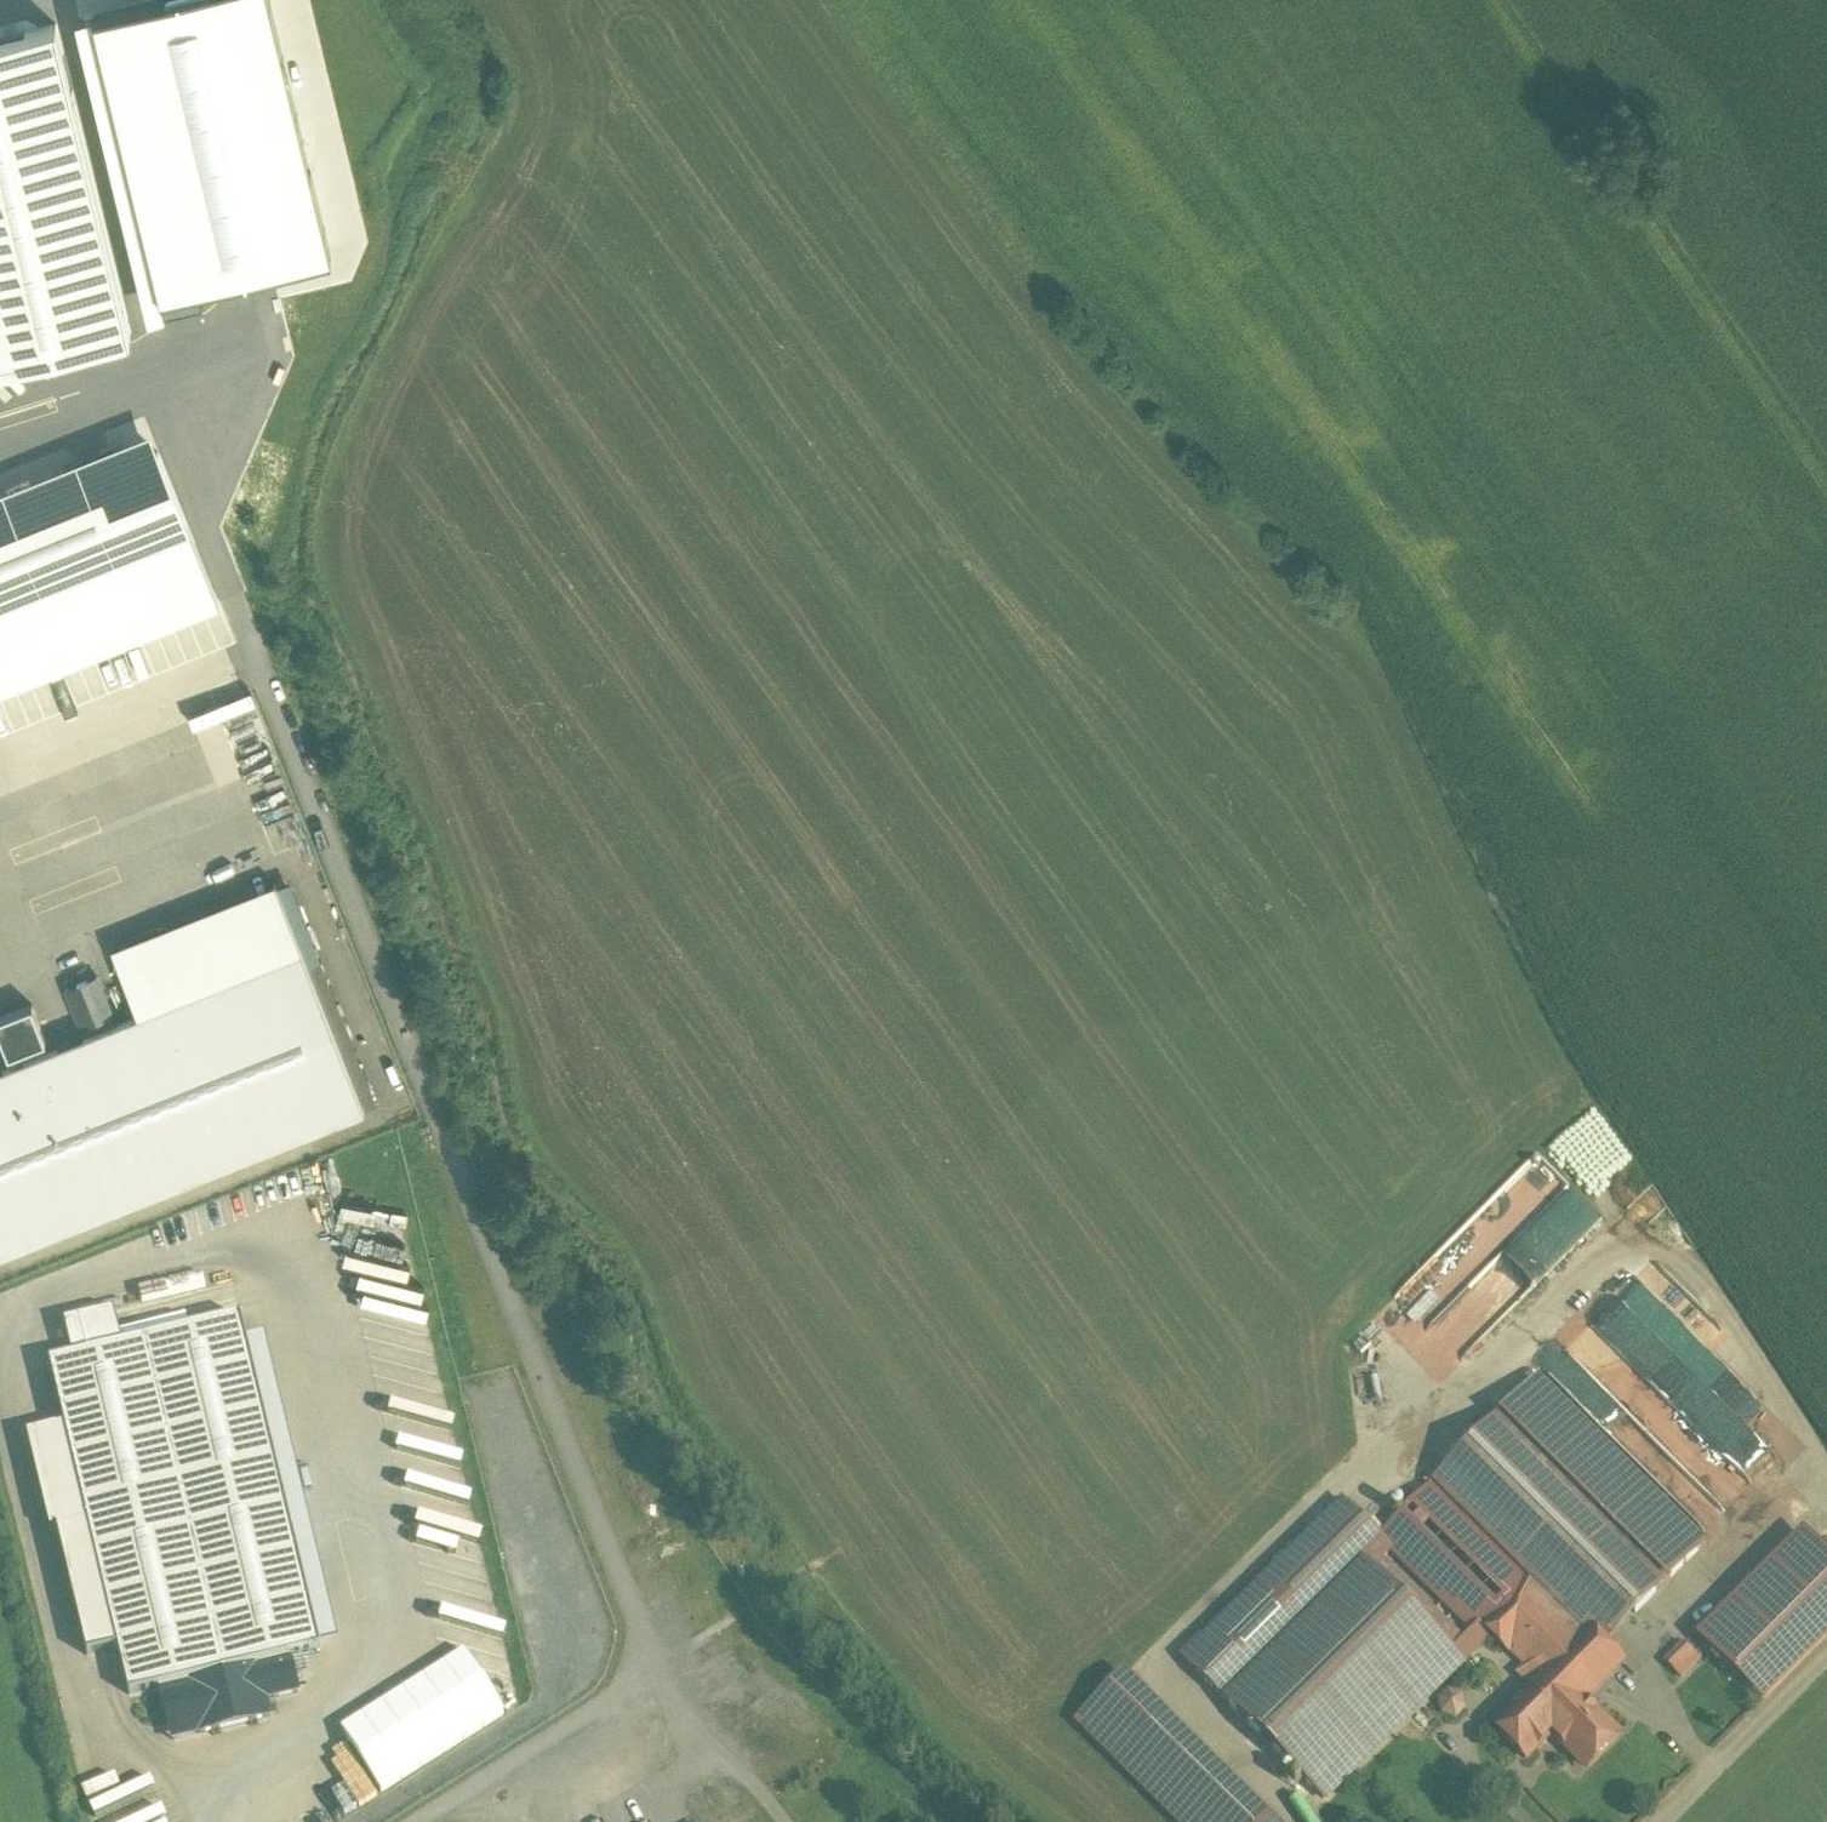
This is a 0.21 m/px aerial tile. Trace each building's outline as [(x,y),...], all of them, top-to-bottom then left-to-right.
[(0,37),(0,364),(141,330),(67,21),(0,37)] [(152,434),(0,495),(0,610),(192,532),(152,434)] [(371,1112),(281,886),(117,951),(143,1017),(0,1074),(0,1259),(371,1112)] [(244,1329),(55,1373),(92,1533),(63,1540),(92,1664),(123,1657),(134,1705),(163,1699),(175,1750),(276,1726),(272,1708),(302,1701),(294,1667),(343,1656),(271,1348),(250,1353),(244,1329)] [(1578,1717),(1590,1705),(1628,1666),(1611,1649),(1709,1549),(1540,1384),(1385,1542),(1407,1564),(1474,1629),(1495,1650),(1520,1675),(1527,1668),(1578,1717)] [(1385,1542),(1346,1503),(1185,1666),(1335,1812),(1495,1650),(1474,1629),(1455,1648),(1388,1583),(1407,1564),(1385,1542)] [(1826,1551),(1721,1654),(1774,1708),(1826,1655),(1826,1552),(1826,1551)] [(1624,1738),(1590,1705),(1578,1717),(1527,1668),(1520,1675),(1537,1691),(1499,1730),(1531,1762),(1556,1737),(1591,1771),(1624,1738)] [(1174,1718),(1126,1764),(1182,1821),(1275,1821),(1174,1718)]
